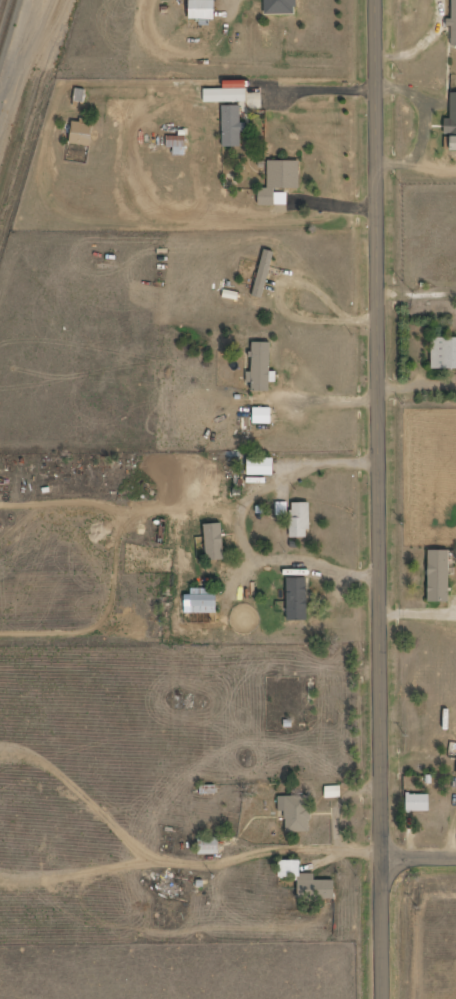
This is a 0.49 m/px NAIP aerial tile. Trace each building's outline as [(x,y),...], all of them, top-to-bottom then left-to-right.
[(214,20),(214,1),(193,0),(189,0),(189,19),(214,20)] [(296,15),(296,0),(264,0),(264,15),(296,15)] [(451,19),(446,19),(446,27),(451,27),(451,46),(455,46),(455,0),(451,0),(451,19)] [(246,102),(246,86),(252,86),(259,86),(259,81),(222,82),(223,102),(246,102)] [(450,93),(449,119),(444,119),(444,135),(450,135),(450,151),(455,151),(455,93),(450,93)] [(239,106),(221,106),(222,147),(240,147),(240,133),(246,132),(245,123),(240,123),(239,106)] [(91,123),(72,122),(70,145),(90,145),(91,123)] [(299,161),(267,161),(267,189),(258,189),(258,205),(286,206),(286,194),(275,193),(275,188),(299,189),(299,161)] [(251,296),(261,299),(274,252),(264,250),(251,296)] [(431,338),(431,369),(455,369),(455,338),(431,338)] [(271,343),(253,343),(253,372),(247,372),(247,382),(254,383),(253,390),(270,390),(271,343)] [(272,423),(272,407),(254,408),(254,424),(272,423)] [(275,475),(275,458),(250,458),(249,474),(275,475)] [(311,502),(291,502),(291,537),(310,537),(311,502)] [(206,524),(208,559),(226,559),(224,523),(206,524)] [(449,550),(429,550),(430,601),(450,601),(449,550)] [(308,578),(287,578),(288,620),(308,620),(308,578)] [(217,614),(218,589),(191,588),(191,600),(186,599),(185,613),(217,614)] [(325,798),(341,797),(341,786),(325,786),(325,798)] [(431,811),(430,793),(407,794),(408,811),(431,811)] [(311,832),(310,796),(279,796),(279,811),(286,811),(286,833),(311,832)] [(220,854),(220,836),(198,837),(199,854),(220,854)] [(336,900),(335,880),(315,880),(315,873),(302,874),(302,860),(280,860),(280,878),(299,878),(300,900),(336,900)]
